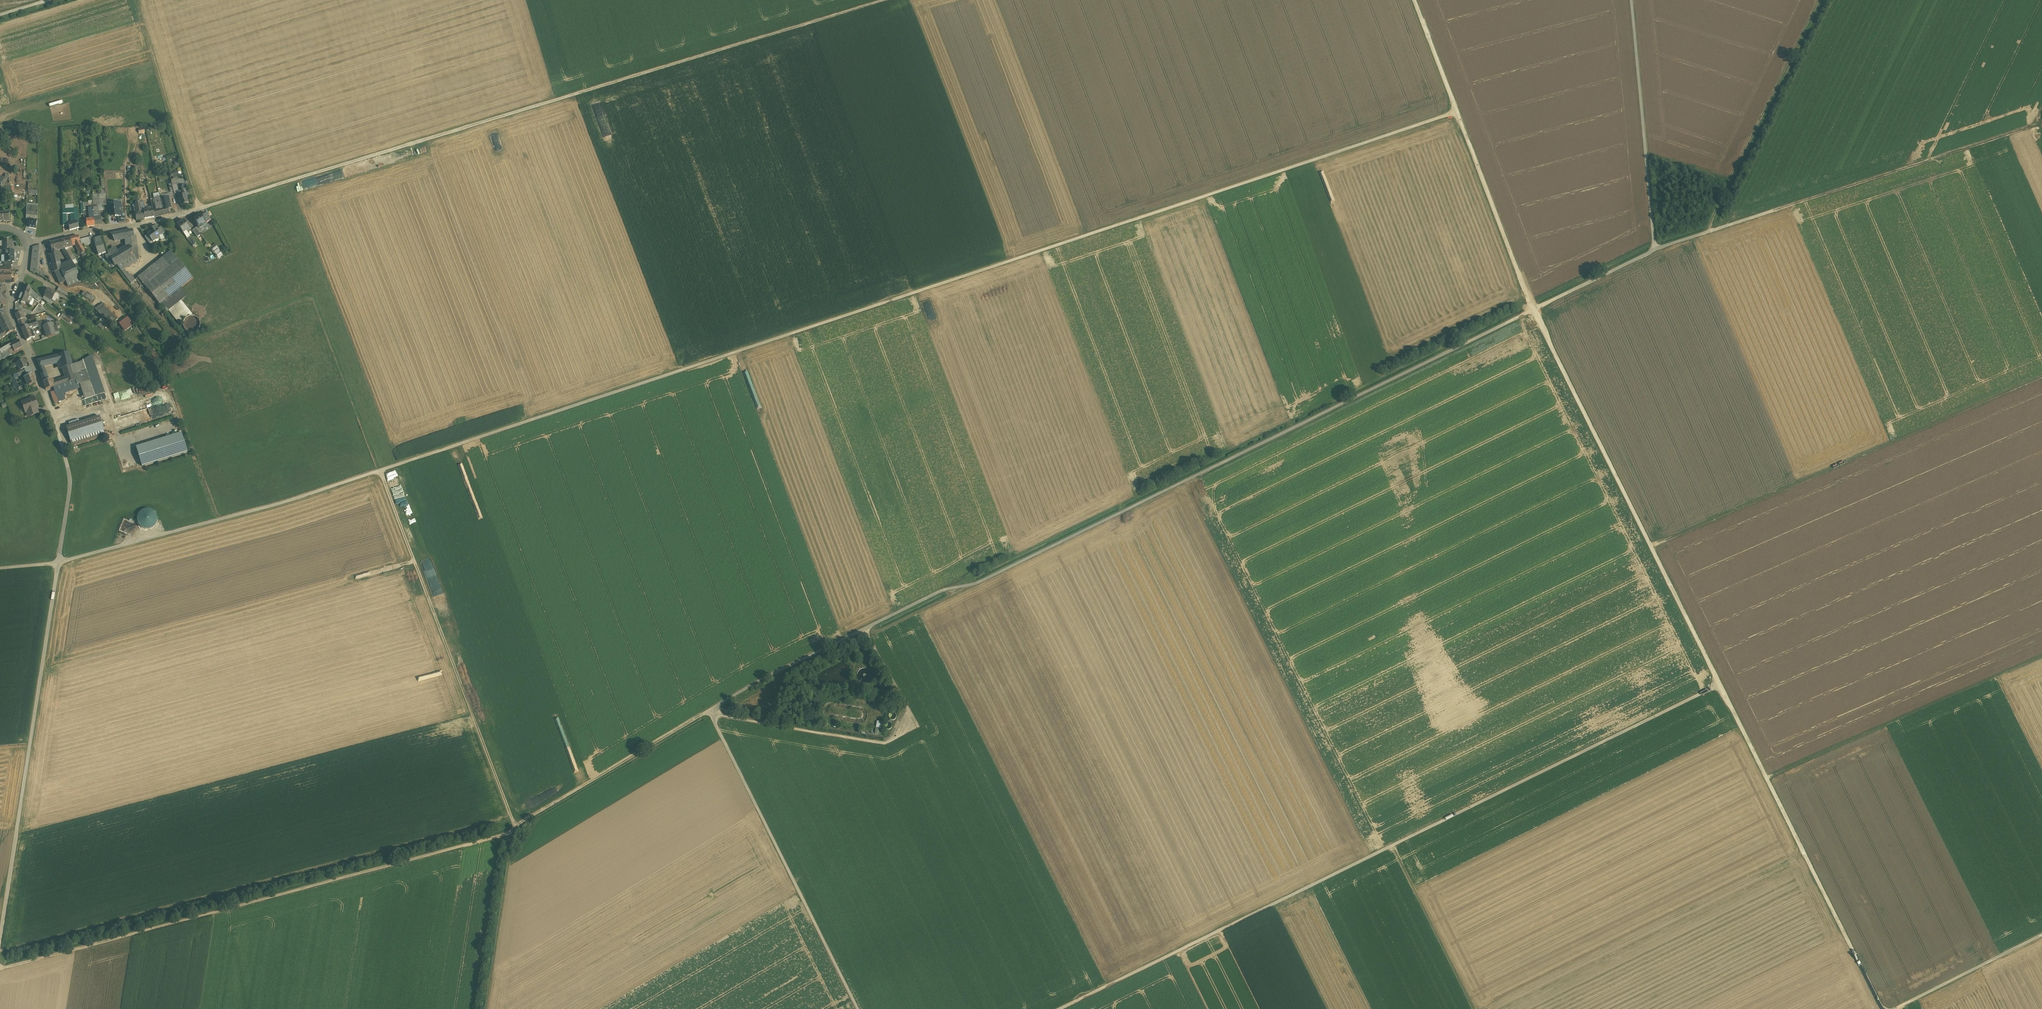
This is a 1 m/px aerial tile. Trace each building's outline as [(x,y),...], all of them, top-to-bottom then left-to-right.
[(184,195),(182,196),(180,192),(179,192),(177,193),(181,205),(188,203),(186,197),(188,196),(185,186),(181,187),(184,195)] [(92,195),(93,200),(96,200),(97,205),(106,205),(106,194),(92,195)] [(160,198),(164,215),(169,214),(168,208),(171,207),(169,197),(169,196),(160,198)] [(160,197),(154,198),(156,210),(154,211),(156,217),(164,215),(160,198),(160,197)] [(121,213),(121,203),(114,203),(114,205),(110,205),(111,216),(115,216),(115,217),(118,216),(122,216),(121,213)] [(37,206),(26,206),(26,215),(37,215),(38,211),(37,206)] [(78,208),(62,208),(63,214),(66,214),(70,214),(74,213),(75,222),(77,221),(79,222),(78,217),(78,208)] [(153,209),(144,211),(144,212),(143,212),(144,219),(154,217),(153,209)] [(137,212),(135,213),(136,217),(136,220),(144,219),(143,212),(141,212),(141,211),(137,212)] [(207,214),(202,217),(205,222),(206,224),(206,223),(211,220),(207,214)] [(201,215),(194,219),(196,222),(197,224),(198,227),(202,224),(205,222),(202,217),(201,215)] [(30,219),(29,227),(36,228),(37,220),(30,219)] [(184,220),(177,225),(183,233),(186,230),(190,228),(184,220)] [(71,223),(68,224),(70,230),(79,227),(77,221),(75,222),(71,223)] [(156,226),(152,229),(153,230),(148,233),(148,234),(150,237),(150,238),(152,241),(153,242),(155,240),(160,239),(159,236),(163,235),(162,234),(160,231),(159,231),(158,229),(156,226)] [(132,230),(111,234),(114,241),(126,238),(131,237),(135,236),(132,230)] [(101,237),(93,239),(94,242),(97,252),(97,251),(99,255),(102,254),(102,255),(104,254),(104,253),(106,253),(104,249),(105,249),(101,237)] [(118,252),(110,257),(110,258),(107,259),(113,267),(117,265),(121,271),(124,269),(137,261),(137,259),(134,255),(133,255),(131,237),(126,238),(127,245),(127,249),(120,251),(118,252)] [(70,238),(60,240),(62,249),(64,248),(66,248),(72,246),(71,243),(70,238)] [(60,240),(50,243),(51,249),(52,251),(51,251),(52,254),(50,255),(51,258),(57,256),(56,250),(62,249),(60,240)] [(12,241),(3,241),(3,250),(5,250),(12,250),(12,241)] [(79,241),(74,242),(82,256),(86,254),(79,241)] [(49,277),(39,270),(42,246),(41,245),(33,247),(30,271),(38,274),(47,280),(49,277)] [(107,250),(109,255),(110,257),(118,252),(120,251),(127,249),(127,245),(117,250),(115,246),(107,250)] [(72,261),(64,248),(62,249),(63,251),(69,262),(60,266),(61,270),(55,272),(54,272),(60,284),(66,281),(79,276),(74,264),(72,261)] [(69,249),(68,250),(67,249),(66,248),(64,248),(72,261),(75,259),(72,255),(73,254),(73,253),(72,254),(69,249)] [(12,250),(5,250),(5,262),(12,262),(14,262),(14,250),(12,250)] [(171,251),(138,278),(140,280),(144,285),(177,258),(171,251)] [(60,266),(57,256),(51,258),(55,272),(61,270),(60,266)] [(177,258),(144,285),(160,305),(180,288),(193,278),(177,258)] [(124,269),(121,271),(131,283),(135,280),(132,277),(130,275),(129,275),(127,272),(127,273),(124,269)] [(87,276),(81,280),(84,284),(89,280),(91,282),(97,278),(94,275),(89,279),(87,276)] [(79,276),(66,281),(68,286),(81,281),(79,276)] [(31,289),(27,285),(23,293),(29,296),(30,292),(31,289)] [(180,288),(160,305),(166,312),(168,310),(181,300),(186,296),(180,288)] [(40,297),(31,289),(30,292),(34,296),(33,297),(37,300),(40,297)] [(56,293),(48,289),(44,296),(52,300),(53,299),(56,293)] [(82,295),(93,301),(94,298),(84,292),(82,295)] [(23,293),(21,293),(18,300),(22,301),(21,304),(24,305),(25,303),(29,304),(30,302),(27,301),(29,296),(23,293)] [(52,300),(44,296),(42,299),(50,304),(52,300)] [(181,300),(168,310),(178,323),(188,315),(191,313),(181,300)] [(117,319),(101,304),(95,309),(112,325),(117,319)] [(21,312),(15,314),(20,326),(24,324),(24,323),(23,319),(25,319),(22,312),(21,312)] [(76,317),(70,313),(65,320),(70,323),(72,321),(73,321),(76,317)] [(199,327),(200,324),(199,321),(197,318),(195,316),(191,316),(188,316),(185,318),(184,321),(183,324),(184,328),(186,330),(188,332),(192,333),(195,332),(198,330),(199,327)] [(0,321),(0,325),(1,327),(10,323),(7,317),(0,321)] [(120,324),(125,332),(134,326),(128,318),(120,324)] [(99,326),(102,329),(107,323),(102,319),(99,322),(101,324),(99,326)] [(50,324),(43,326),(46,335),(47,338),(55,335),(59,334),(55,322),(50,324)] [(28,325),(21,328),(27,341),(33,338),(29,328),(28,325)] [(3,331),(0,333),(0,335),(2,338),(5,335),(14,331),(12,326),(3,331)] [(18,340),(11,344),(12,347),(14,351),(22,347),(18,340)] [(0,350),(0,352),(1,353),(8,349),(12,347),(11,344),(0,350)] [(8,349),(1,353),(3,359),(6,357),(11,354),(8,349)] [(69,353),(37,361),(37,362),(39,367),(44,366),(60,362),(62,369),(72,365),(69,353)] [(66,378),(53,382),(54,387),(53,387),(54,391),(56,396),(80,388),(84,398),(105,391),(97,367),(92,354),(76,364),(72,365),(62,369),(65,377),(66,378)] [(24,359),(13,364),(14,367),(17,365),(19,371),(28,367),(24,359)] [(19,371),(13,374),(14,378),(23,374),(25,377),(33,374),(30,367),(19,371)] [(14,378),(13,374),(9,375),(17,391),(28,386),(27,382),(18,386),(14,378)] [(33,374),(25,377),(27,382),(28,386),(36,383),(32,375),(33,374)] [(52,379),(49,380),(48,378),(47,378),(45,374),(43,374),(41,375),(46,390),(53,387),(54,387),(53,382),(52,379)] [(56,396),(54,391),(49,393),(53,404),(58,402),(56,396)] [(34,398),(22,402),(26,412),(27,412),(30,410),(31,412),(36,410),(36,408),(37,408),(35,403),(36,403),(34,398)] [(146,402),(113,410),(115,418),(138,412),(140,420),(146,418),(145,415),(142,416),(140,411),(148,409),(146,402)] [(100,416),(66,427),(72,446),(106,435),(100,416)] [(182,432),(136,447),(142,466),(188,452),(182,432)] [(393,485),(399,505),(407,503),(401,482),(393,485)] [(138,509),(138,527),(155,528),(155,509),(138,509)] [(356,579),(401,568),(400,563),(355,575),(356,579)] [(507,817),(482,822),(483,827),(508,823),(507,817)]
